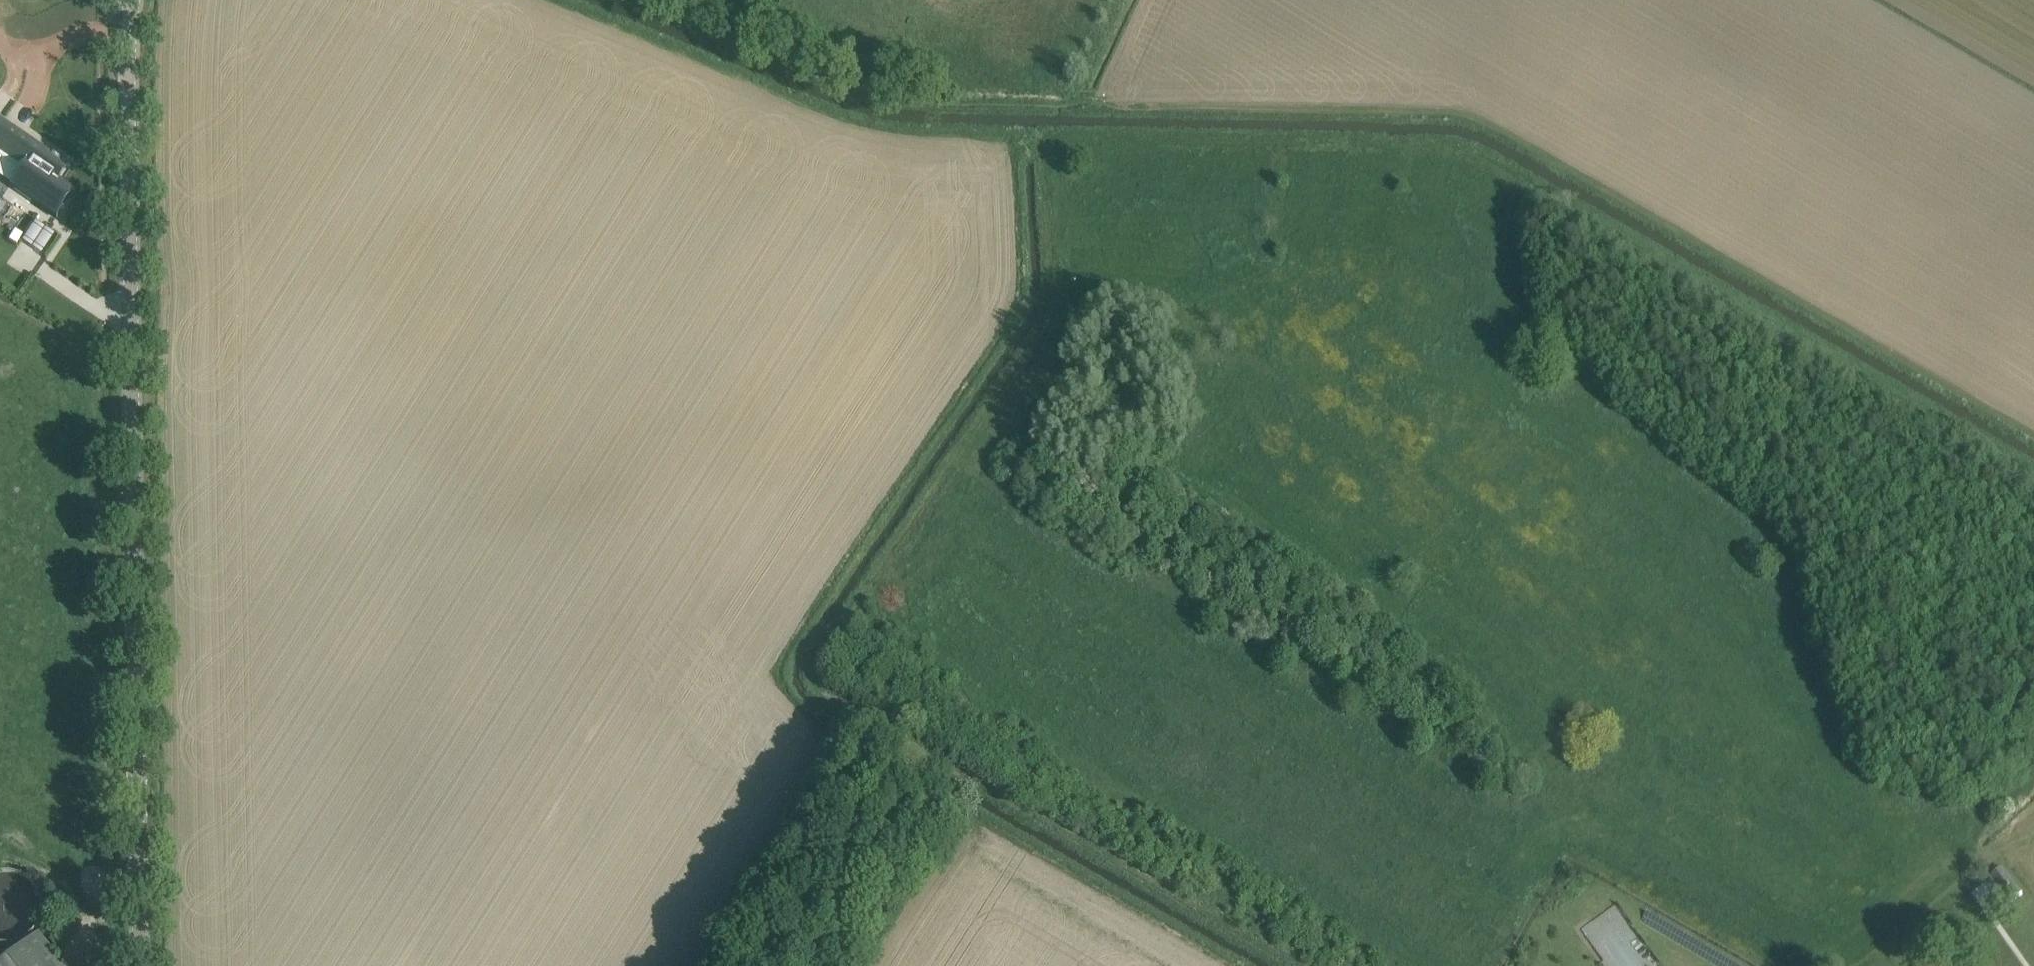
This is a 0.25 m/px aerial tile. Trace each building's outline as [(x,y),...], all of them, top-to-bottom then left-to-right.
[(0,124),(0,153),(25,170),(14,186),(14,187),(10,185),(10,186),(57,218),(57,217),(55,216),(72,191),(74,192),(75,191),(56,178),(66,164),(69,167),(70,166),(3,120),(0,124)] [(2022,893),(2003,867),(1990,877),(2010,902),(2022,893)] [(34,929),(11,869),(0,874),(0,942),(34,929)] [(37,934),(0,964),(0,965),(63,965),(37,934)]
